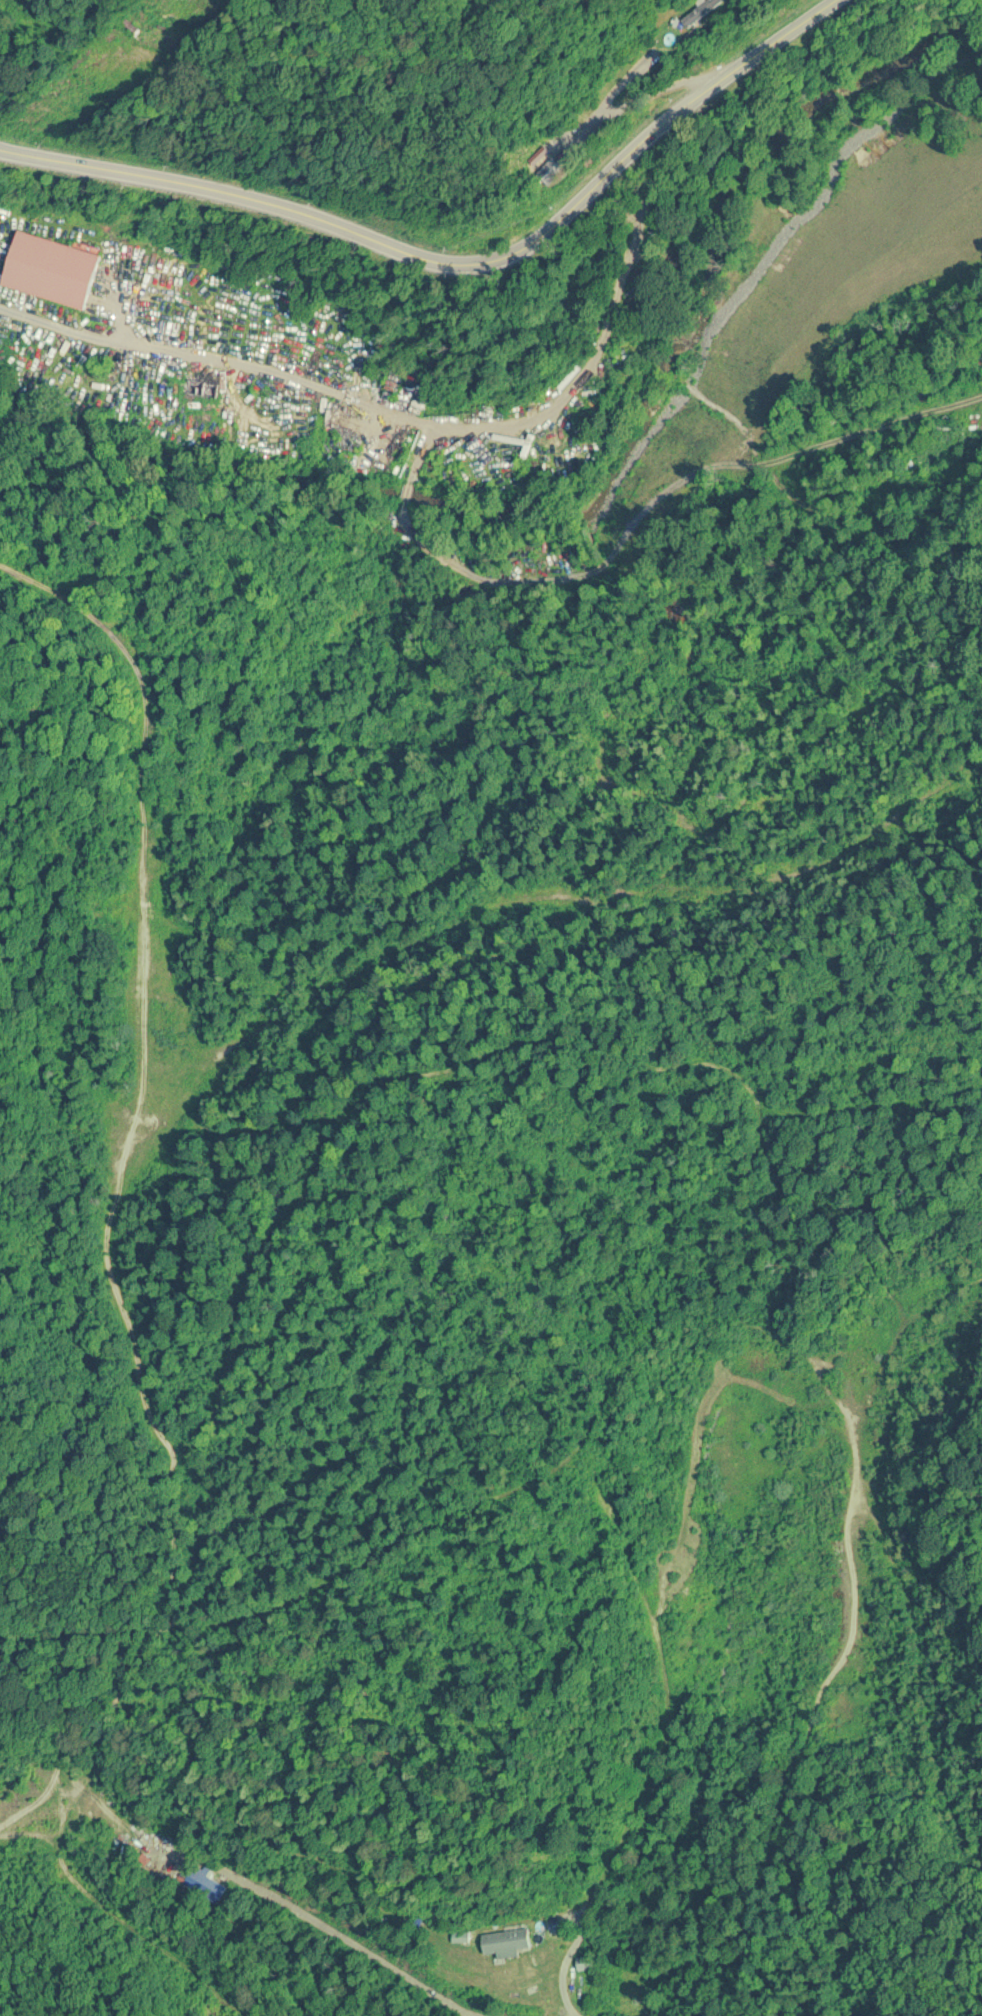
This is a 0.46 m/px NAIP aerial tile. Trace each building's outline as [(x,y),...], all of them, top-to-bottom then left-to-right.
[(689,30),(719,0),(700,0),(679,21),(689,30)] [(563,170),(552,158),(533,175),(543,188),(563,170)] [(1,285),(85,309),(100,253),(16,230),(1,285)] [(185,1886),(218,1905),(229,1887),(195,1868),(185,1886)] [(530,1952),(528,1930),(482,1935),(484,1957),(530,1952)]
